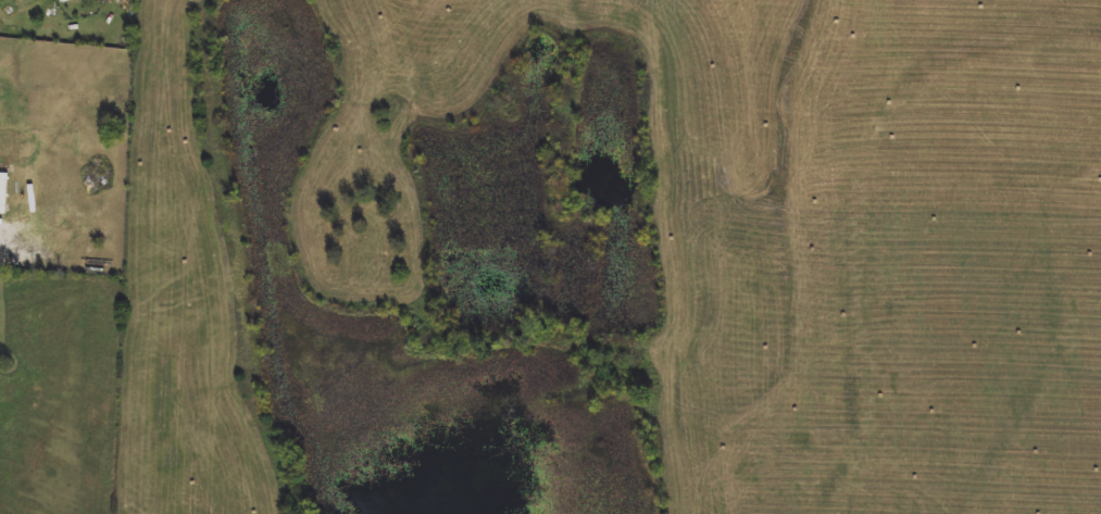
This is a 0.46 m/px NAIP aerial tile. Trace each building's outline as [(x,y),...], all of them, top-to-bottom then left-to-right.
[(8,175),(0,175),(0,215),(7,215),(8,175)]
